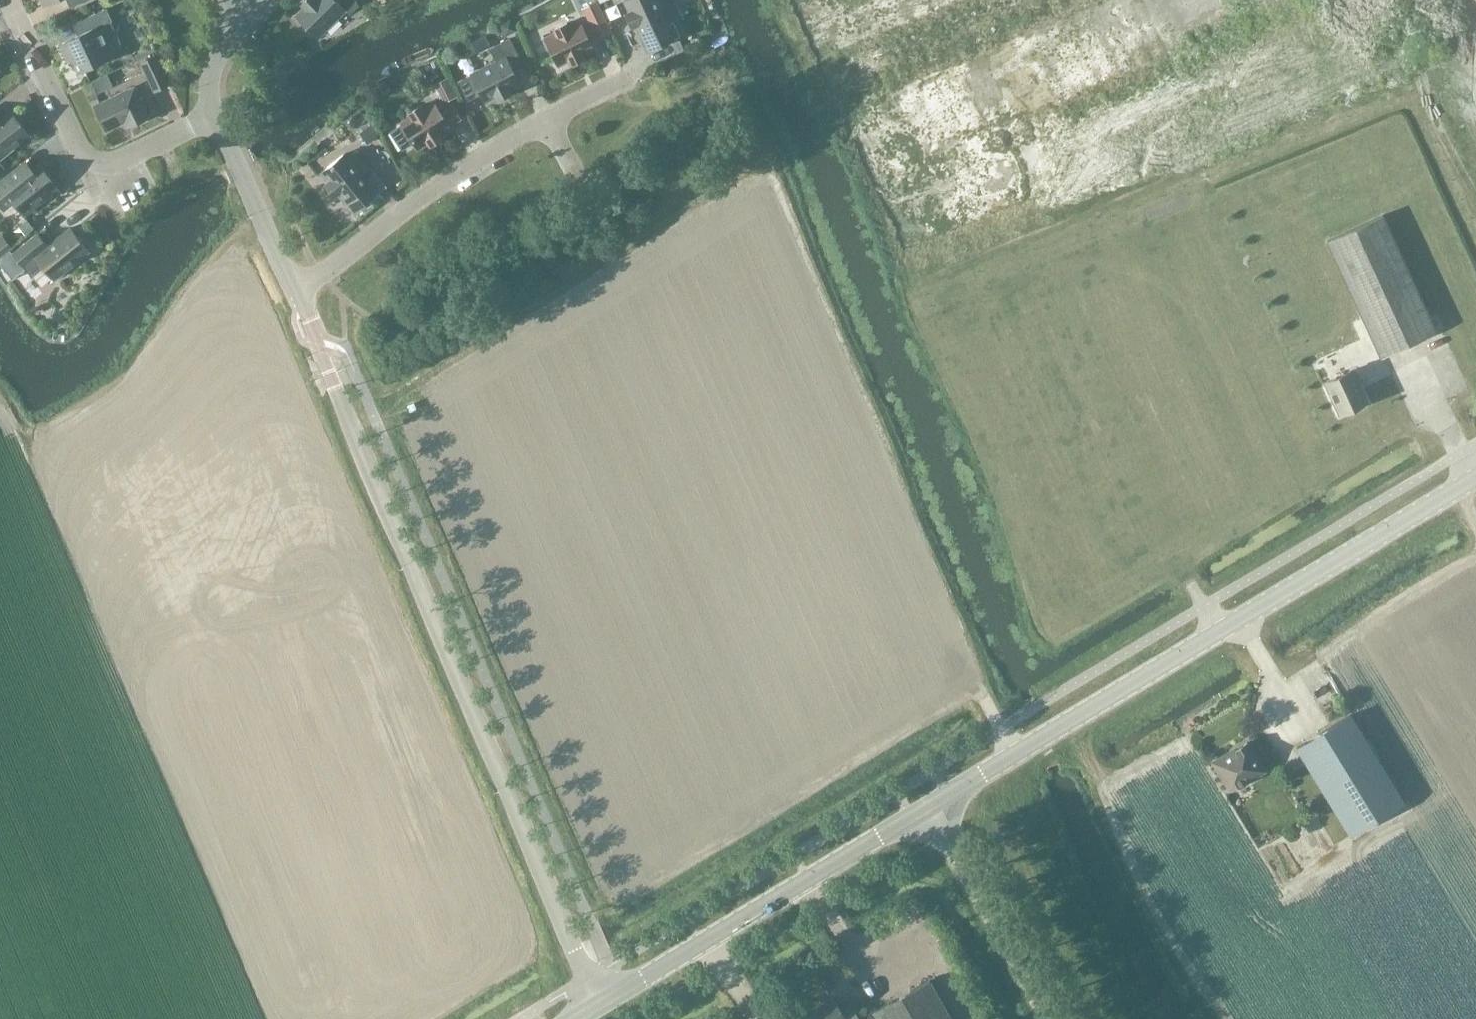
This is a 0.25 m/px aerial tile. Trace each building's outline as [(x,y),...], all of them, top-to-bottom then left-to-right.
[(305,6),(296,16),(317,37),(345,10),(350,15),(359,5),(356,0),(312,0),(305,6)] [(625,1),(629,11),(625,13),(632,28),(636,26),(641,36),(644,35),(651,49),(680,36),(674,23),(673,21),(682,17),(675,2),(674,0),(626,0),(625,1)] [(1031,4),(1065,27),(1080,5),(1074,0),(1033,0),(1031,4)] [(604,3),(594,6),(599,27),(609,24),(604,3)] [(887,7),(851,22),(861,47),(897,32),(887,7)] [(120,45),(119,40),(111,21),(112,21),(106,8),(80,21),(85,32),(60,44),(67,61),(72,59),(79,72),(113,56),(112,54),(115,53),(119,50),(120,45)] [(1008,12),(985,30),(1010,62),(1032,47),(1008,15),(1009,14),(1008,12)] [(545,38),(558,66),(593,48),(580,21),(569,26),(567,22),(554,29),(556,33),(545,38)] [(523,64),(510,38),(490,49),(496,61),(457,81),(468,101),(481,94),(485,101),(520,83),(512,69),(523,64)] [(957,48),(932,59),(947,95),(972,84),(957,48)] [(1241,49),(1218,59),(1227,78),(1250,68),(1241,49)] [(155,56),(141,62),(154,91),(169,84),(155,56)] [(896,64),(871,74),(886,111),(911,100),(896,64)] [(432,89),(441,109),(456,102),(447,82),(432,89)] [(149,117),(134,87),(95,105),(106,130),(130,119),(133,124),(149,117)] [(402,124),(390,132),(402,150),(413,142),(417,148),(450,127),(449,126),(461,118),(452,105),(441,112),(434,102),(424,108),(421,104),(409,113),(411,116),(401,123),(402,124)] [(31,134),(12,110),(0,120),(0,159),(31,134)] [(345,153),(321,172),(346,203),(348,201),(355,211),(383,188),(374,177),(368,182),(362,174),(370,167),(357,150),(348,157),(345,153)] [(0,182),(0,204),(3,208),(13,200),(25,215),(58,188),(40,166),(33,172),(25,162),(0,182)] [(1383,215),(1327,240),(1380,358),(1437,332),(1383,215)] [(41,264),(53,280),(88,252),(70,229),(50,245),(40,232),(13,254),(28,274),(41,264)] [(12,246),(4,237),(0,240),(0,256),(12,246)] [(1325,383),(1340,415),(1367,402),(1352,370),(1325,383)] [(1350,836),(1404,803),(1350,715),(1296,748),(1350,836)] [(1242,787),(1264,773),(1246,743),(1214,762),(1231,791),(1241,784),(1242,787)] [(929,980),(873,1011),(878,1018),(952,1018),(929,980)] [(850,1003),(840,1009),(833,998),(800,1016),(802,1018),(859,1018),(850,1003)]
